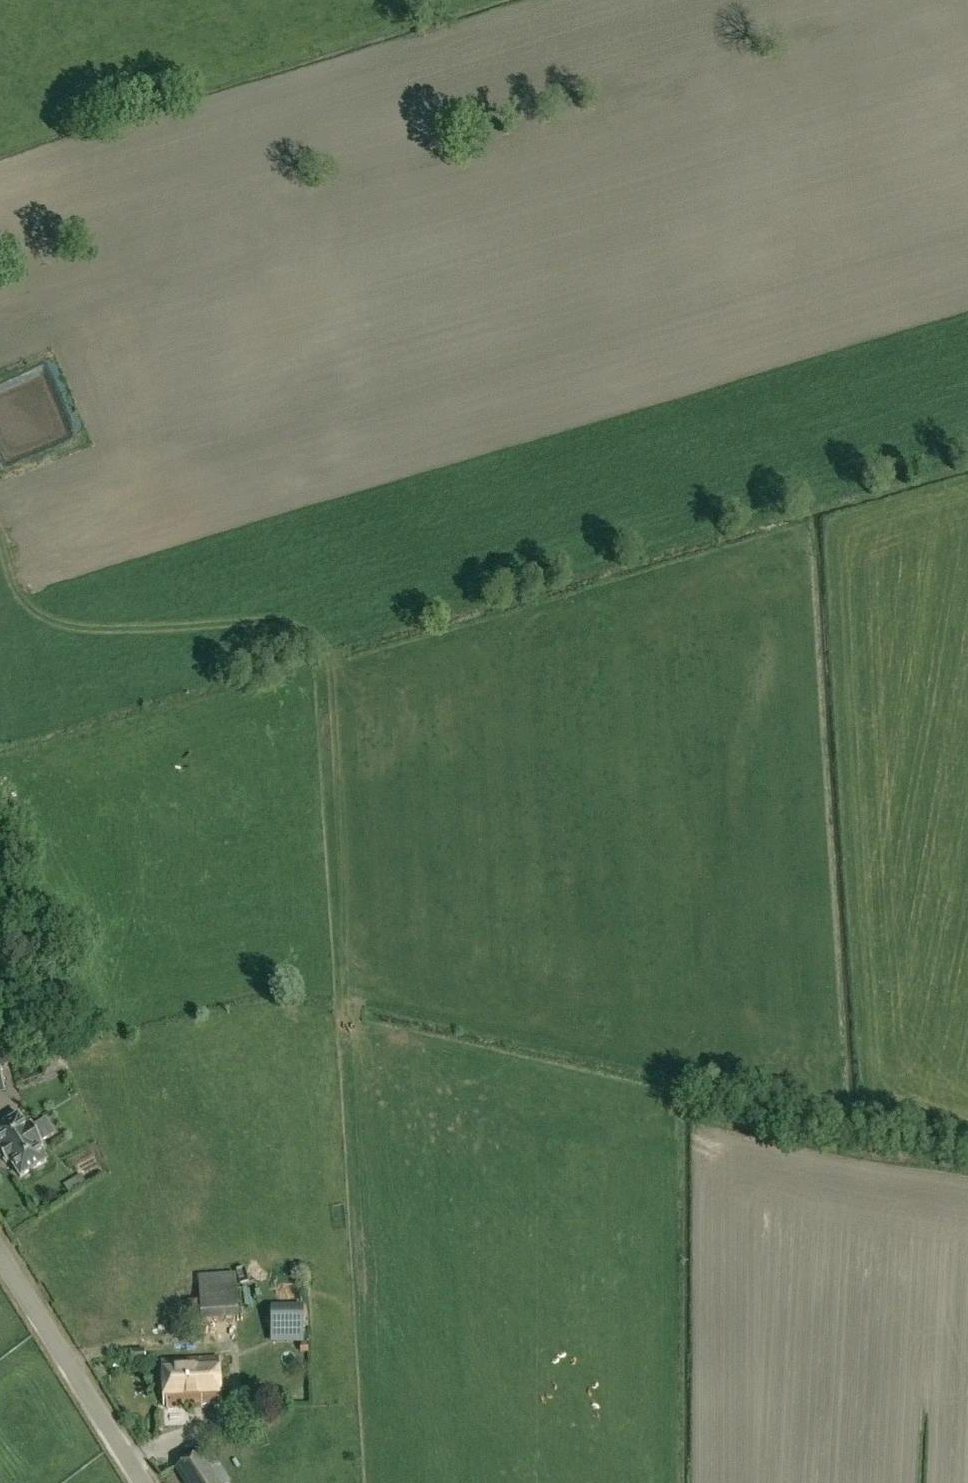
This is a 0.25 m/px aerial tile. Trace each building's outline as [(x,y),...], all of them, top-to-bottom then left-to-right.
[(19,1118),(0,1130),(0,1142),(4,1149),(0,1152),(0,1153),(8,1166),(13,1163),(23,1179),(48,1163),(39,1150),(44,1146),(33,1129),(28,1132),(19,1118)] [(86,1191),(101,1182),(95,1173),(81,1182),(86,1191)] [(201,1320),(239,1318),(237,1285),(198,1287),(201,1320)] [(272,1331),(303,1331),(303,1304),(271,1304),(272,1331)] [(164,1406),(221,1404),(219,1358),(162,1360),(164,1406)] [(200,1454),(176,1469),(185,1482),(218,1482),(200,1454)]
